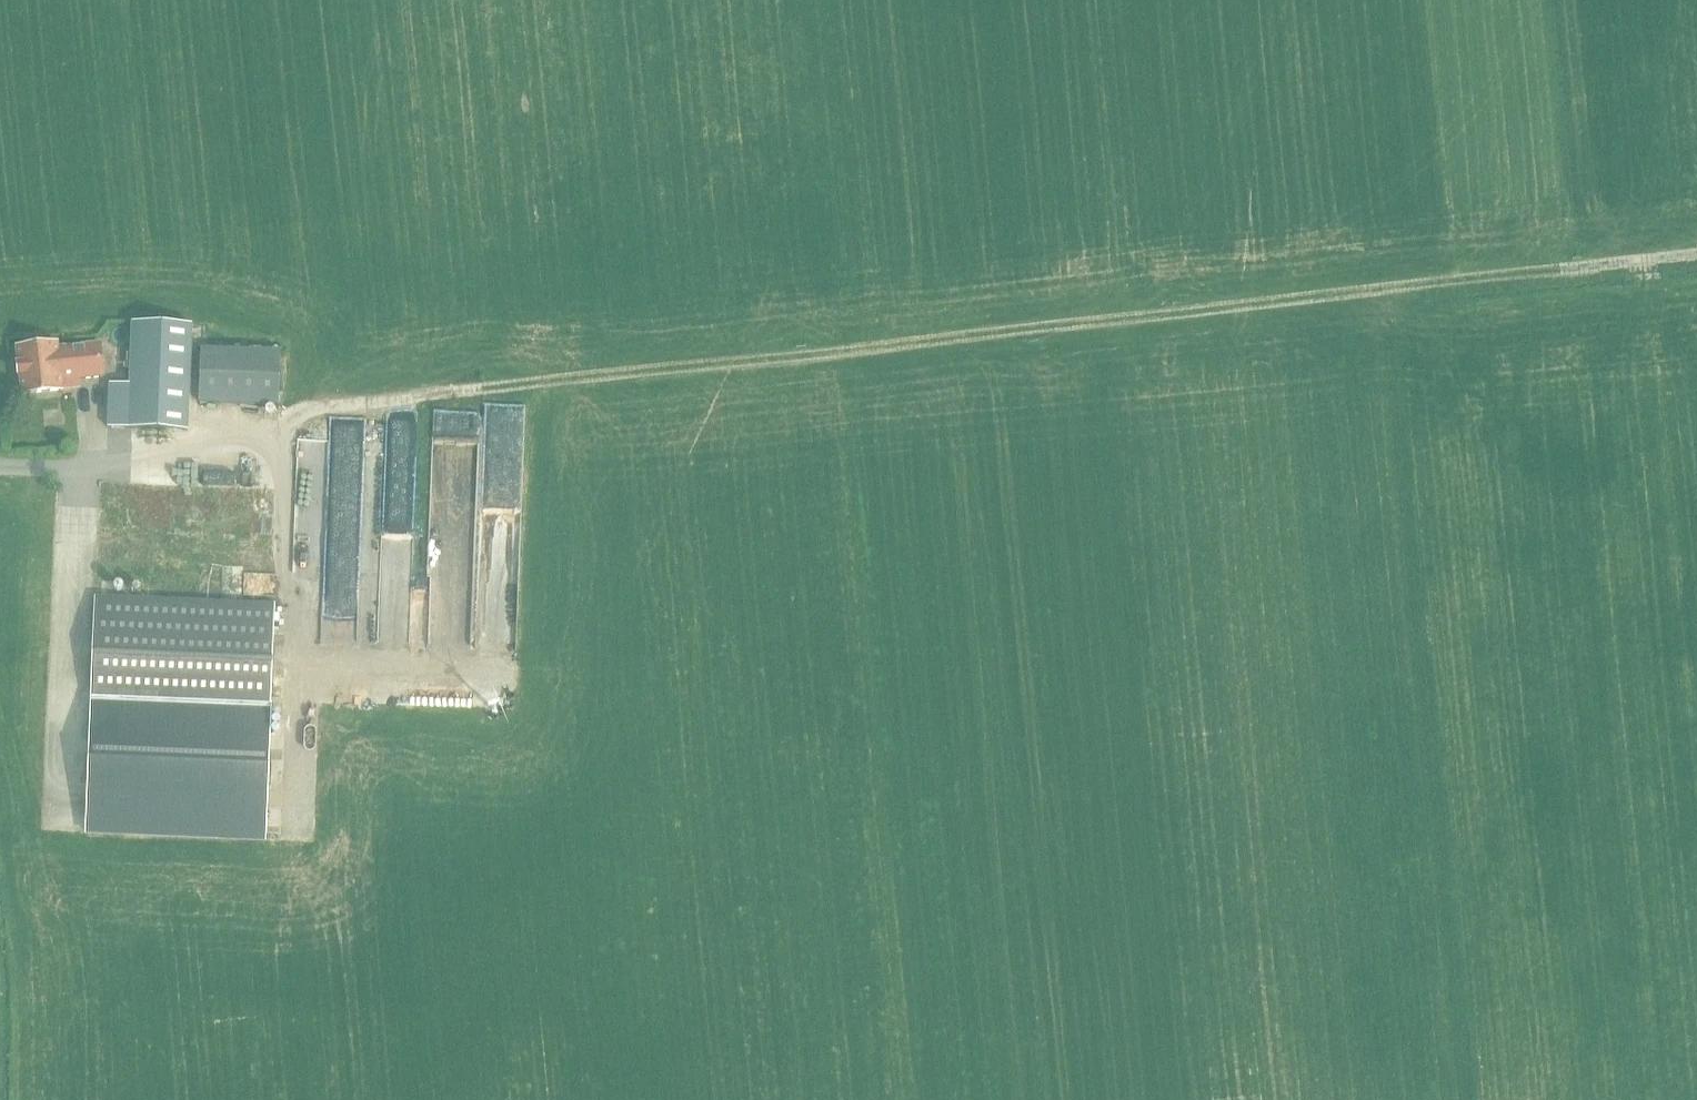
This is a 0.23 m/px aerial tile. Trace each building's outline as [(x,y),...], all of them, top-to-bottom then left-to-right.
[(129,384),(109,383),(107,428),(187,431),(191,324),(132,322),(129,384)] [(66,361),(91,358),(89,341),(57,344),(57,343),(16,348),(21,394),(62,389),(60,368),(66,368),(66,361)] [(198,401),(275,404),(277,351),(200,348),(198,401)] [(487,402),(441,400),(438,476),(477,477),(479,428),(486,428),(487,402)] [(303,473),(333,475),(335,429),(305,428),(303,473)] [(248,488),(248,489),(100,482),(98,539),(270,545),(273,489),(248,488)] [(405,527),(392,526),(386,627),(409,628),(410,618),(431,619),(432,586),(417,585),(420,534),(405,533),(405,527)] [(86,833),(267,838),(273,604),(95,596),(86,833)] [(357,599),(326,598),(325,627),(356,628),(357,599)]
